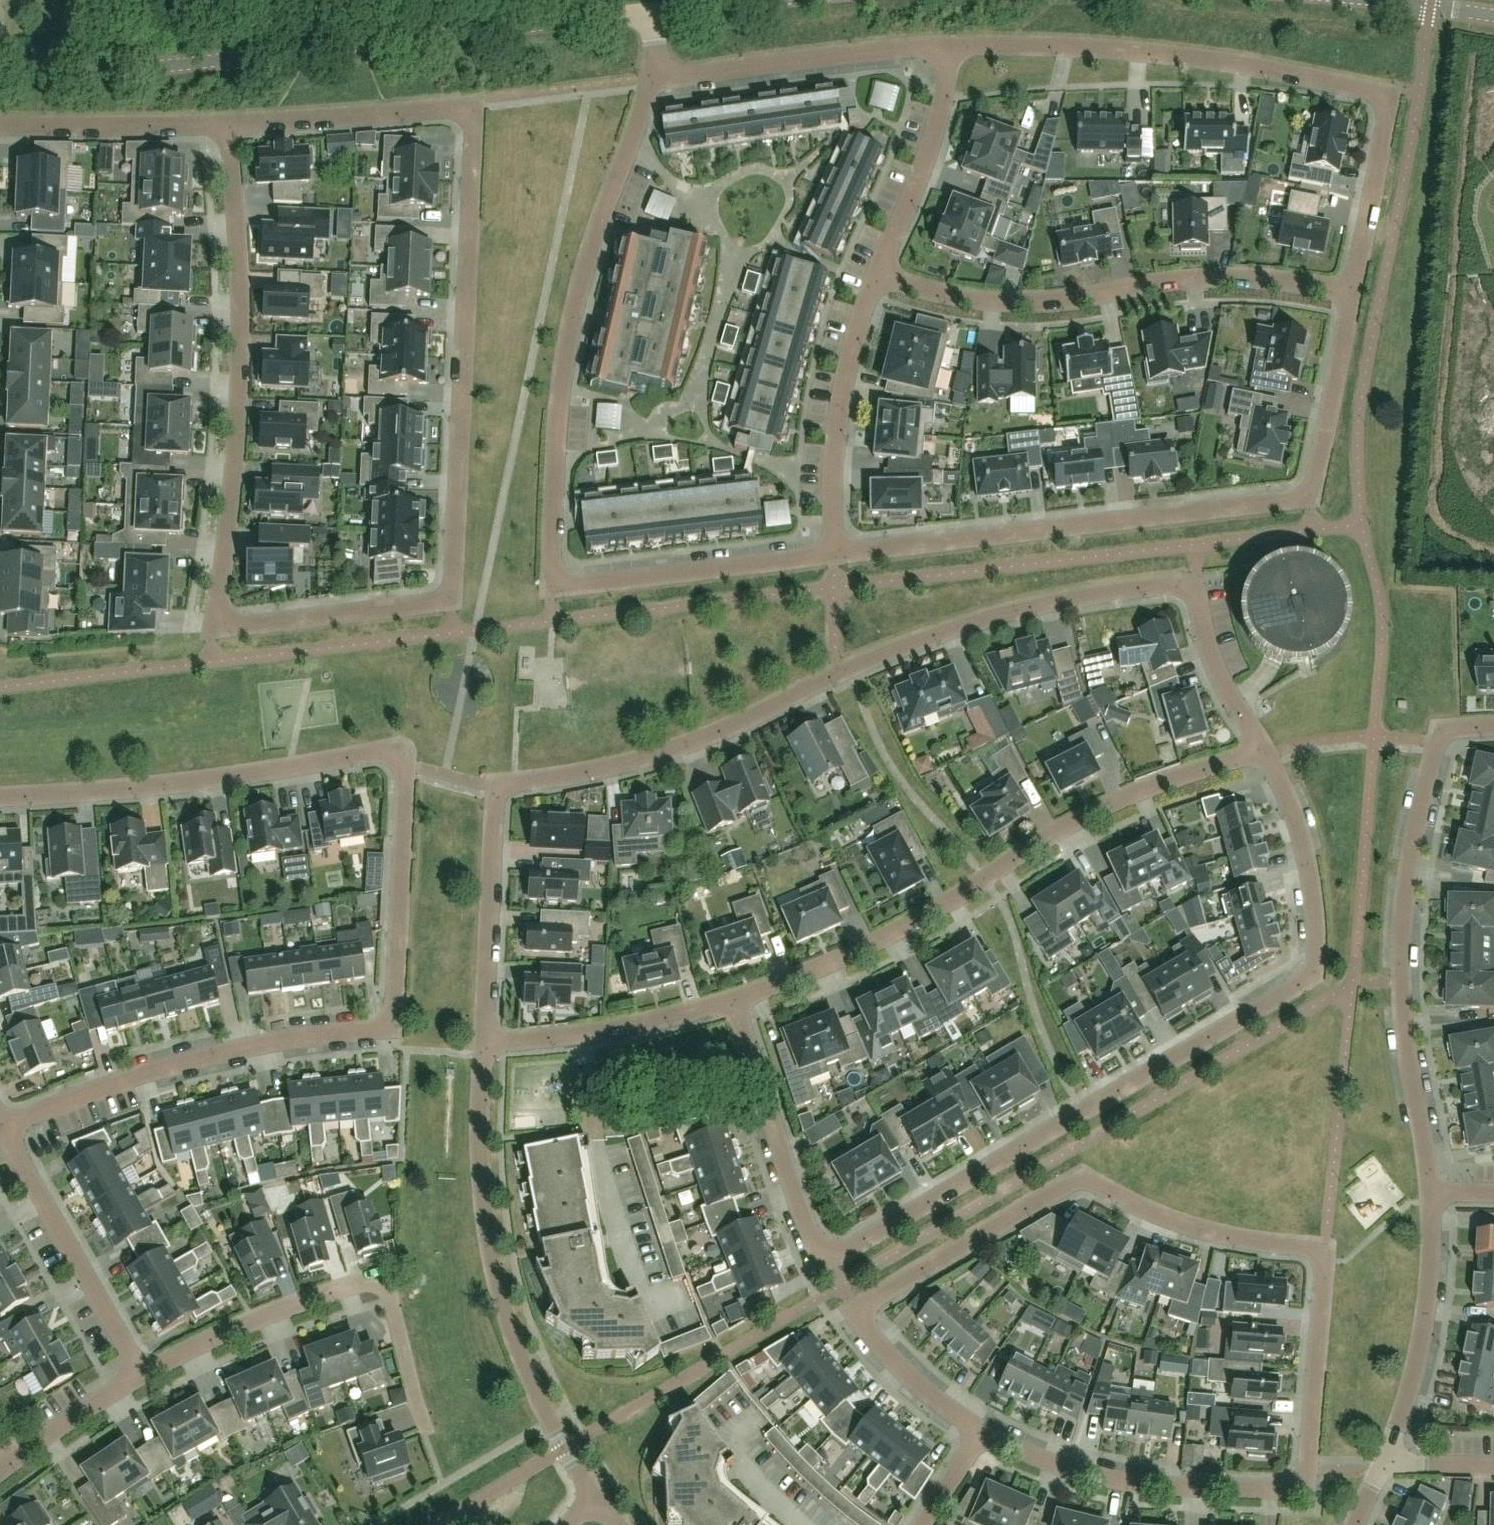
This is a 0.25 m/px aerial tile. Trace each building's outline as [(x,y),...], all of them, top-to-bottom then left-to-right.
[(875,108),(886,112),(892,114),(898,92),(876,85),(870,107),(875,108)] [(835,90),(805,94),(810,130),(840,125),(839,119),(836,95),(835,90)] [(850,93),(836,95),(839,119),(847,118),(849,130),(858,129),(857,116),(856,116),(855,107),(850,93)] [(810,130),(805,94),(776,98),(781,134),(810,130)] [(781,134),(776,98),(748,103),(753,138),(781,134)] [(1264,98),(1261,111),(1273,113),(1276,100),(1264,98)] [(753,138),(748,103),(719,107),(724,142),(753,138)] [(719,107),(691,111),(696,146),(724,142),(719,107)] [(696,146),(691,111),(662,115),(667,151),(696,146)] [(1327,121),(1315,119),(1307,159),(1293,156),(1288,180),(1323,187),(1326,171),(1338,173),(1341,157),(1343,157),(1346,142),(1344,141),(1347,125),(1344,124),(1345,121),(1327,117),(1327,121)] [(1077,118),(1077,152),(1126,153),(1126,164),(1141,164),(1141,129),(1127,129),(1128,118),(1077,118)] [(1206,156),(1206,155),(1221,155),(1221,175),(1244,175),(1244,155),(1247,155),(1247,156),(1248,156),(1248,130),(1247,130),(1247,131),(1234,131),(1234,119),(1233,119),(1233,120),(1185,120),(1185,119),(1184,119),(1184,153),(1185,153),(1185,152),(1204,153),(1204,156),(1206,156)] [(970,147),(1021,167),(1046,175),(1055,140),(1042,136),(1034,158),(1015,151),(1020,138),(979,123),(970,147)] [(328,157),(355,155),(353,136),(326,138),(328,157)] [(384,138),(382,180),(437,183),(438,168),(434,168),(434,157),(418,156),(416,153),(416,141),(419,141),(419,140),(384,138)] [(838,165),(871,180),(882,156),(881,156),(883,153),(850,138),(838,165)] [(19,164),(18,190),(67,193),(68,168),(72,168),(73,145),(41,145),(41,165),(19,164)] [(156,145),(127,145),(126,162),(133,162),(132,187),(182,189),(183,185),(187,185),(187,168),(183,168),(184,163),(156,162),(156,145)] [(100,147),(100,160),(108,160),(112,157),(112,147),(100,147)] [(1021,167),(970,147),(970,148),(971,148),(970,152),(966,151),(960,167),(964,169),(963,172),(988,182),(983,195),(1008,204),(1021,167)] [(260,167),(256,167),(257,185),(273,184),(274,203),(302,205),(301,182),(309,182),(308,168),(313,168),(312,151),(307,151),(291,152),(291,148),(275,148),(275,152),(259,153),(260,167)] [(1168,153),(1155,153),(1155,177),(1168,177),(1168,153)] [(871,180),(838,165),(826,191),(859,206),(871,180)] [(1249,178),(1246,193),(1258,196),(1261,181),(1249,178)] [(437,183),(382,180),(382,181),(388,181),(387,197),(379,197),(378,220),(419,222),(419,221),(412,220),(413,211),(416,208),(432,209),(433,198),(436,198),(437,198),(437,183)] [(1118,183),(1106,183),(1109,199),(1121,197),(1118,183)] [(1213,185),(1213,201),(1190,201),(1190,207),(1174,208),(1175,248),(1181,248),(1181,252),(1201,251),(1201,247),(1207,247),(1207,231),(1211,231),(1211,233),(1227,233),(1226,207),(1242,207),(1247,184),(1213,185)] [(1135,185),(1120,187),(1122,202),(1138,199),(1135,185)] [(182,189),(132,187),(131,206),(123,206),(122,226),(138,227),(153,228),(153,214),(181,215),(182,210),(186,211),(186,193),(182,193),(182,189)] [(67,193),(18,190),(17,217),(38,218),(37,234),(65,235),(66,199),(67,193)] [(859,206),(826,191),(814,217),(848,232),(859,206)] [(654,193),(646,215),(667,223),(675,202),(654,193)] [(1308,252),(1321,254),(1327,225),(1314,222),(1315,216),(1317,217),(1320,199),(1291,193),(1286,217),(1284,217),(1278,246),(1292,249),(1291,254),(1307,257),(1308,252)] [(953,199),(944,223),(998,243),(998,242),(991,239),(999,217),(1003,218),(1008,204),(983,195),(977,208),(953,199)] [(1028,198),(1025,211),(1036,214),(1040,201),(1028,198)] [(1095,264),(1094,262),(1110,259),(1106,238),(1120,236),(1115,210),(1092,215),(1094,230),(1085,231),(1057,236),(1060,249),(1056,250),(1059,266),(1062,265),(1063,268),(1079,265),(1079,267),(1095,264)] [(263,225),(262,259),(312,261),(313,240),(327,241),(328,214),(287,212),(287,223),(283,226),(263,225)] [(362,214),(353,214),(353,222),(361,223),(362,214)] [(848,232),(814,217),(801,245),(834,260),(836,257),(848,232)] [(998,243),(944,223),(934,247),(975,262),(979,250),(996,256),(994,262),(1009,267),(1015,250),(1027,254),(1027,253),(998,243)] [(153,228),(138,227),(137,241),(141,242),(140,267),(188,270),(190,243),(168,242),(169,229),(153,228)] [(381,268),(429,271),(430,244),(402,243),(402,230),(376,228),(374,254),(389,254),(388,268),(381,268)] [(14,282),(62,285),(63,260),(67,260),(68,239),(37,238),(36,257),(15,256),(15,261),(11,260),(10,278),(14,278),(14,282)] [(623,244),(590,386),(626,394),(630,380),(673,390),(706,248),(670,239),(667,254),(623,244)] [(777,261),(769,289),(820,303),(828,276),(801,268),(780,262),(777,261)] [(188,270),(140,267),(139,292),(134,292),(134,307),(138,307),(139,307),(165,308),(166,295),(187,296),(187,291),(191,292),(192,274),(188,274),(188,270)] [(429,271),(381,268),(380,283),(371,283),(369,308),(398,309),(399,295),(428,297),(429,271)] [(744,283),(757,287),(760,277),(747,273),(744,283)] [(265,287),(264,318),(307,320),(308,301),(322,302),(323,278),(299,277),(299,289),(265,287)] [(62,285),(14,282),(13,293),(9,293),(8,309),(34,310),(33,325),(64,327),(65,310),(61,310),(62,285)] [(757,287),(744,283),(742,292),(755,296),(757,287)] [(769,289),(761,316),(812,331),(820,303),(769,289)] [(165,308),(139,307),(137,334),(149,335),(151,337),(151,348),(190,350),(191,345),(195,345),(195,328),(191,328),(192,324),(170,323),(171,309),(165,308)] [(382,356),(425,358),(426,347),(430,348),(430,333),(406,332),(403,328),(404,318),(372,316),(370,343),(375,344),(382,351),(382,356)] [(761,316),(753,344),(804,359),(812,331),(761,316)] [(949,337),(945,336),(948,325),(917,317),(912,335),(896,331),(895,337),(891,336),(887,351),(891,352),(890,357),(941,369),(949,337)] [(726,327),(723,337),(736,340),(739,331),(726,327)] [(1279,392),(1281,379),(1296,381),(1305,335),(1274,329),(1273,333),(1258,330),(1254,349),(1269,352),(1265,374),(1253,372),(1250,387),(1279,392)] [(1148,385),(1168,382),(1167,378),(1183,375),(1182,372),(1204,368),(1210,337),(1185,341),(1185,343),(1177,344),(1175,330),(1144,335),(1148,364),(1144,365),(1148,385)] [(11,359),(49,361),(51,337),(13,335),(11,359)] [(736,340),(723,337),(720,346),(733,350),(736,340)] [(263,383),(263,387),(307,389),(308,357),(307,357),(307,341),(277,339),(277,355),(264,355),(264,367),(259,367),(259,382),(263,383)] [(334,341),(334,353),(344,354),(344,342),(334,341)] [(1114,424),(1134,422),(1141,421),(1130,370),(1112,373),(1107,344),(1092,346),(1092,342),(1076,344),(1076,348),(1061,350),(1062,356),(1059,356),(1062,374),(1065,373),(1067,384),(1101,379),(1104,397),(1110,396),(1114,424)] [(804,359),(753,344),(745,372),(797,386),(804,359)] [(980,361),(979,361),(979,403),(997,403),(997,399),(1035,399),(1035,372),(1039,372),(1039,354),(1035,354),(1035,351),(1031,351),(1031,347),(1014,347),(1014,351),(1005,351),(1005,368),(980,368),(980,361)] [(190,350),(151,348),(150,359),(148,361),(136,360),(135,387),(136,387),(167,389),(167,375),(189,376),(189,372),(193,372),(194,355),(190,355),(190,350)] [(425,358),(382,356),(381,369),(369,369),(368,396),(400,397),(401,387),(404,384),(428,385),(429,370),(425,370),(425,358)] [(941,369),(890,357),(889,361),(885,360),(881,376),(885,377),(884,382),(904,387),(902,398),(932,403),(933,401),(941,369)] [(49,361),(11,359),(11,370),(9,369),(9,382),(48,383),(49,361)] [(76,381),(89,382),(90,363),(77,362),(76,381)] [(1211,368),(1208,382),(1219,384),(1222,370),(1211,368)] [(745,372),(737,399),(789,414),(797,386),(745,372)] [(956,373),(952,393),(966,396),(971,376),(956,373)] [(48,383),(9,382),(8,394),(10,394),(9,404),(47,406),(48,383)] [(71,385),(70,407),(83,408),(84,385),(71,385)] [(99,397),(99,386),(89,385),(89,397),(99,397)] [(714,394),(727,398),(730,388),(717,385),(714,394)] [(1223,389),(1209,386),(1206,403),(1220,406),(1223,389)] [(167,389),(136,387),(135,414),(147,415),(149,417),(148,428),(188,430),(188,425),(192,425),(193,408),(189,408),(189,404),(172,403),(169,399),(170,389),(167,389)] [(1232,391),(1228,415),(1241,418),(1239,431),(1251,433),(1246,456),(1264,459),(1264,462),(1280,465),(1283,447),(1285,447),(1288,433),(1284,432),(1287,416),(1259,411),(1262,397),(1232,391)] [(727,398),(714,394),(712,404),(724,408),(727,398)] [(932,403),(902,398),(901,408),(879,406),(879,411),(875,411),(874,428),(877,428),(877,432),(924,437),(925,428),(928,426),(932,427),(935,403),(932,403)] [(789,414),(737,399),(728,430),(732,431),(751,436),(774,442),(780,444),(784,429),(789,414)] [(374,444),(421,446),(421,441),(425,441),(426,424),(422,424),(422,418),(399,417),(400,401),(364,400),(363,417),(369,417),(368,426),(380,426),(380,444),(374,444)] [(342,404),(329,403),(328,416),(342,417),(342,404)] [(47,406),(9,404),(8,428),(46,430),(47,406)] [(261,417),(261,425),(257,425),(256,441),(260,441),(260,449),(275,450),(291,451),(304,451),(305,434),(318,434),(319,406),(288,404),(287,418),(261,417)] [(83,408),(70,407),(69,436),(82,436),(83,408)] [(621,409),(598,407),(596,430),(619,432),(621,409)] [(1162,418),(1143,419),(1143,431),(1162,430),(1162,418)] [(1178,431),(1193,429),(1192,420),(1177,422),(1178,431)] [(1114,424),(1109,425),(1113,452),(1127,450),(1130,481),(1145,479),(1145,483),(1160,481),(1159,477),(1174,475),(1173,471),(1177,470),(1175,455),(1171,456),(1170,444),(1150,446),(1148,432),(1135,433),(1134,422),(1114,424)] [(1113,452),(1109,425),(1095,426),(1096,439),(1083,441),(1085,454),(1052,458),(1056,489),(1072,487),(1072,490),(1087,488),(1086,486),(1103,484),(1099,453),(1113,452)] [(134,440),(133,467),(132,467),(158,468),(162,469),(163,455),(187,456),(187,452),(191,452),(192,435),(188,435),(188,430),(148,428),(148,439),(146,441),(134,440)] [(924,437),(877,432),(874,458),(900,461),(899,472),(904,472),(931,473),(933,459),(922,458),(924,437)] [(1021,460),(974,465),(978,499),(1030,493),(1027,470),(1042,468),(1038,433),(1006,437),(1018,436),(1021,460)] [(737,440),(734,449),(735,450),(746,453),(758,456),(770,457),(774,442),(751,436),(749,444),(737,440)] [(994,449),(995,437),(971,436),(970,448),(994,449)] [(8,442),(6,465),(44,467),(45,454),(55,454),(56,439),(43,439),(43,443),(8,442)] [(68,468),(80,468),(81,440),(69,440),(68,468)] [(421,446),(374,444),(373,457),(361,457),(360,488),(397,489),(397,478),(401,474),(420,475),(420,469),(424,469),(425,453),(421,452),(421,446)] [(672,447),(662,449),(664,462),(674,461),(672,447)] [(98,466),(99,449),(84,448),(84,465),(98,466)] [(664,462),(662,449),(653,450),(654,463),(664,462)] [(616,453),(606,455),(608,468),(618,467),(616,453)] [(608,468),(606,455),(596,456),(598,469),(608,468)] [(733,459),(723,460),(724,474),(734,473),(733,459)] [(724,474),(723,460),(713,462),(714,475),(724,474)] [(4,476),(4,488),(43,490),(44,467),(6,465),(6,476),(4,476)] [(132,467),(133,467),(120,466),(120,475),(127,483),(125,507),(179,509),(180,504),(182,504),(184,502),(184,488),(183,487),(180,486),(181,483),(157,482),(158,468),(132,467)] [(323,480),(339,481),(340,467),(324,466),(323,480)] [(79,480),(79,469),(68,469),(68,480),(79,480)] [(270,516),(286,517),(286,516),(301,517),(302,500),(317,501),(318,471),(281,469),(280,485),(256,484),(256,490),(251,490),(250,508),(255,509),(255,515),(270,515),(270,516)] [(872,486),(872,515),(890,514),(890,518),(907,518),(907,514),(920,514),(919,486),(942,486),(942,474),(932,474),(931,473),(904,472),(904,485),(884,485),(872,486)] [(356,487),(357,476),(341,475),(340,486),(356,487)] [(755,480),(724,484),(730,536),(758,533),(758,532),(761,532),(755,480)] [(730,536),(724,484),(696,487),(702,540),(730,536)] [(696,487),(667,491),(673,543),(702,540),(696,487)] [(43,490),(4,488),(3,500),(4,500),(4,511),(42,513),(43,490)] [(397,489),(367,488),(367,503),(373,503),(371,532),(417,534),(418,519),(424,519),(424,505),(404,504),(401,501),(401,491),(407,491),(407,490),(397,489)] [(673,543),(667,491),(639,494),(645,547),(673,543)] [(639,494),(610,498),(616,550),(645,547),(639,494)] [(616,550),(610,498),(581,501),(587,553),(590,552),(590,553),(616,550)] [(82,503),(69,502),(68,514),(81,515),(82,503)] [(789,516),(788,511),(787,503),(764,506),(767,528),(790,526),(789,518),(789,516)] [(179,509),(125,507),(124,532),(112,538),(112,547),(118,547),(147,549),(152,549),(152,535),(178,536),(178,532),(181,533),(182,531),(183,517),(182,515),(179,515),(179,509)] [(42,513),(4,511),(3,535),(41,536),(42,513)] [(68,516),(68,533),(80,533),(81,516),(68,516)] [(286,587),(292,587),(291,559),(289,559),(289,551),(308,551),(308,531),(261,529),(260,549),(263,549),(262,559),(247,560),(248,588),(270,587),(271,591),(286,587)] [(417,534),(371,532),(370,560),(375,560),(374,585),(401,582),(402,562),(422,563),(422,548),(416,548),(417,534)] [(147,549),(118,547),(117,562),(121,562),(120,587),(167,589),(168,563),(150,562),(147,558),(147,549)] [(49,590),(49,589),(41,588),(41,575),(56,575),(57,550),(29,549),(29,562),(0,561),(0,587),(49,590)] [(1279,563),(1274,565),(1264,571),(1255,579),(1248,589),(1244,600),(1242,612),(1243,624),(1247,635),(1253,645),(1262,654),(1272,660),(1283,664),(1291,665),(1298,665),(1306,664),(1314,661),(1325,655),(1334,646),(1341,635),(1345,623),(1346,610),(1344,598),(1339,586),(1331,576),(1321,568),(1309,563),(1296,561),(1284,562),(1279,563)] [(0,587),(0,616),(10,616),(9,636),(46,637),(49,590),(0,587)] [(167,589),(120,587),(119,598),(112,598),(112,615),(119,615),(118,633),(154,631),(154,630),(150,630),(151,614),(169,615),(170,598),(166,598),(167,589)] [(1149,690),(1176,679),(1172,667),(1181,664),(1168,624),(1139,633),(1141,639),(1117,642),(1120,668),(1141,666),(1149,690)] [(1084,700),(1080,685),(1071,649),(1050,654),(1047,643),(1033,646),(1032,643),(1016,647),(1017,651),(988,658),(1006,694),(1055,681),(1058,690),(1063,710),(1084,700)] [(1478,653),(1478,671),(1482,671),(1482,692),(1493,692),(1493,653),(1478,653)] [(955,711),(966,707),(952,670),(925,680),(924,677),(910,682),(912,685),(896,691),(897,693),(893,695),(898,708),(902,707),(905,715),(899,718),(905,734),(923,727),(921,720),(937,714),(939,719),(956,713),(955,711)] [(1176,679),(1149,690),(1158,720),(1163,723),(1168,722),(1175,745),(1188,741),(1189,746),(1202,743),(1201,737),(1205,736),(1194,694),(1181,697),(1176,679)] [(1112,696),(1095,703),(1098,711),(1115,704),(1112,696)] [(1009,736),(990,698),(966,707),(969,714),(966,715),(977,736),(965,742),(972,754),(1009,736)] [(1096,719),(1087,699),(1071,707),(1080,727),(1096,719)] [(1115,704),(1098,711),(1106,726),(1114,723),(1119,711),(1115,704)] [(856,750),(858,749),(841,719),(840,719),(844,726),(830,733),(832,736),(826,739),(819,725),(790,741),(810,780),(824,773),(826,776),(841,769),(851,788),(850,789),(850,790),(869,780),(868,779),(852,750),(856,748),(856,750)] [(1009,736),(1022,729),(1017,719),(1004,726),(1009,736)] [(1103,756),(1090,730),(1067,741),(1074,755),(1047,769),(1060,795),(1098,775),(1091,762),(1103,756)] [(975,811),(970,815),(978,826),(989,843),(1005,832),(1003,829),(1015,822),(1011,817),(1025,808),(1009,784),(1024,774),(1010,747),(1008,748),(989,760),(997,772),(991,776),(999,788),(997,790),(972,806),(975,811)] [(913,778),(928,772),(922,757),(907,763),(913,778)] [(752,760),(723,771),(728,786),(721,789),(720,786),(694,796),(709,833),(734,823),(730,813),(738,810),(740,814),(752,810),(753,813),(767,807),(765,804),(769,802),(768,799),(771,797),(765,781),(761,782),(752,760)] [(1493,793),(1493,766),(1492,765),(1492,764),(1479,761),(1473,788),(1476,789),(1493,793)] [(1476,789),(1471,813),(1493,818),(1493,793),(1476,789)] [(299,793),(303,811),(312,809),(308,791),(299,793)] [(348,801),(347,797),(330,800),(331,804),(321,806),(322,813),(308,816),(314,852),(329,849),(328,843),(365,837),(364,834),(370,833),(367,817),(361,818),(358,800),(348,801)] [(1219,797),(1201,802),(1206,821),(1217,817),(1223,838),(1256,829),(1250,807),(1237,811),(1234,798),(1220,801),(1219,797)] [(671,837),(669,804),(655,805),(654,800),(637,801),(637,806),(623,807),(625,838),(614,839),(616,867),(636,866),(634,848),(641,848),(641,847),(664,846),(664,838),(671,837)] [(885,806),(867,815),(873,825),(890,816),(885,806)] [(278,821),(276,809),(245,813),(251,857),(282,853),(282,851),(301,849),(298,819),(278,821)] [(1466,837),(1493,843),(1493,818),(1471,813),(1466,837)] [(535,816),(533,816),(532,848),(582,850),(583,818),(582,818),(582,820),(568,820),(568,816),(549,815),(549,819),(534,818),(535,816)] [(902,815),(875,830),(883,846),(870,853),(870,855),(865,859),(880,876),(881,875),(893,898),(921,883),(900,844),(914,837),(902,815)] [(217,836),(214,818),(192,821),(193,828),(183,830),(188,866),(203,864),(209,868),(211,877),(236,874),(230,834),(217,836)] [(120,828),(112,829),(114,843),(111,843),(113,860),(115,859),(117,873),(146,870),(148,893),(168,891),(165,866),(167,866),(163,836),(144,838),(143,826),(136,827),(132,824),(127,823),(123,825),(120,828)] [(1261,850),(1256,829),(1223,838),(1229,859),(1261,850)] [(80,831),(49,834),(51,861),(46,862),(47,880),(72,878),(74,905),(101,903),(97,850),(81,851),(80,831)] [(1187,832),(1175,837),(1181,849),(1193,844),(1187,832)] [(0,836),(0,885),(34,883),(32,850),(20,850),(19,835),(0,836)] [(1136,847),(1132,849),(1148,884),(1155,881),(1162,884),(1167,893),(1191,882),(1172,840),(1171,840),(1175,850),(1166,854),(1162,853),(1155,838),(1152,840),(1150,836),(1134,843),(1136,847)] [(1466,837),(1463,836),(1457,863),(1470,866),(1470,865),(1476,866),(1475,870),(1493,874),(1493,843),(1466,837)] [(586,843),(585,863),(591,863),(609,864),(610,844),(586,843)] [(1148,884),(1132,849),(1128,851),(1127,847),(1111,854),(1113,858),(1108,860),(1118,882),(1107,887),(1121,915),(1143,904),(1137,892),(1138,889),(1148,884)] [(1267,872),(1261,850),(1229,859),(1235,881),(1267,872)] [(747,868),(740,851),(721,859),(725,868),(719,871),(722,878),(747,868)] [(305,858),(288,860),(292,882),(308,880),(305,858)] [(591,863),(585,863),(562,861),(562,874),(531,873),(529,900),(546,901),(545,903),(562,904),(562,902),(576,902),(578,876),(591,877),(591,863)] [(783,913),(797,944),(841,925),(836,914),(849,909),(834,874),(819,880),(821,884),(800,893),(805,904),(783,913)] [(1207,875),(1195,879),(1199,895),(1212,892),(1207,875)] [(1059,889),(1055,891),(1078,925),(1089,918),(1097,930),(1106,924),(1109,927),(1121,919),(1104,888),(1093,895),(1089,895),(1077,877),(1074,879),(1072,876),(1057,885),(1059,889)] [(382,886),(368,886),(368,895),(382,892),(382,886)] [(1228,897),(1222,898),(1228,920),(1234,918),(1267,910),(1261,888),(1228,897)] [(672,891),(654,894),(656,906),(674,902),(672,891)] [(1078,925),(1055,891),(1051,894),(1049,891),(1034,900),(1037,903),(1033,906),(1042,920),(1041,923),(1029,932),(1048,962),(1074,945),(1066,933),(1078,925)] [(380,910),(378,895),(364,897),(366,912),(380,910)] [(718,972),(763,957),(757,938),(770,934),(758,898),(733,906),(740,929),(707,940),(711,953),(706,955),(711,971),(717,969),(718,972)] [(1493,930),(1493,900),(1471,899),(1471,904),(1465,903),(1465,902),(1452,902),(1451,930),(1454,930),(1493,930)] [(160,901),(153,911),(167,920),(174,910),(160,901)] [(329,904),(314,907),(317,921),(332,918),(329,904)] [(1267,910),(1234,918),(1240,939),(1273,930),(1267,910)] [(311,925),(309,912),(297,913),(299,926),(311,925)] [(545,929),(528,928),(528,936),(524,936),(523,948),(527,948),(527,952),(570,954),(570,944),(578,944),(578,938),(589,939),(590,915),(546,913),(545,929)] [(270,916),(260,918),(261,926),(271,925),(270,916)] [(8,919),(8,935),(36,934),(36,918),(8,919)] [(239,923),(223,926),(225,939),(241,937),(239,923)] [(356,933),(336,936),(338,949),(343,986),(354,984),(353,981),(365,979),(361,953),(374,951),(370,925),(356,927),(356,933)] [(624,965),(631,994),(678,983),(675,972),(689,968),(679,928),(651,934),(657,958),(624,965)] [(168,929),(154,930),(157,943),(169,942),(168,929)] [(157,943),(154,930),(139,932),(140,945),(157,943)] [(1245,958),(1240,961),(1247,973),(1275,957),(1274,953),(1279,952),(1273,930),(1240,939),(1245,958)] [(1454,954),(1493,955),(1493,930),(1454,930),(1454,954)] [(12,951),(0,953),(0,977),(25,971),(20,951),(40,946),(37,934),(9,935),(12,951)] [(774,937),(763,941),(770,961),(781,958),(774,937)] [(1164,966),(1187,1006),(1194,1002),(1196,1005),(1211,996),(1195,968),(1206,961),(1193,938),(1171,950),(1176,959),(1164,966)] [(950,958),(974,998),(986,990),(991,999),(1011,987),(998,964),(987,971),(973,945),(950,958)] [(188,976),(197,1008),(219,1002),(211,975),(225,971),(220,948),(204,952),(209,970),(188,976)] [(321,986),(316,948),(300,950),(301,954),(288,956),(293,993),(304,991),(303,988),(321,986)] [(317,948),(316,948),(321,986),(331,984),(332,987),(343,986),(338,949),(317,952),(317,948)] [(1453,979),(1493,980),(1493,955),(1454,954),(1453,979)] [(288,956),(266,959),(271,993),(282,991),(282,994),(293,993),(288,956)] [(974,998),(950,958),(928,971),(943,996),(930,1004),(943,1027),(966,1014),(961,1005),(974,998)] [(271,993),(266,959),(244,963),(249,996),(271,993)] [(1223,959),(1215,964),(1227,985),(1247,973),(1240,961),(1228,968),(1223,959)] [(1187,1006),(1164,966),(1151,974),(1146,965),(1137,970),(1134,964),(1121,972),(1125,979),(1138,1001),(1150,994),(1166,1022),(1182,1013),(1180,1010),(1187,1006)] [(526,978),(524,1006),(540,1006),(540,1012),(554,1013),(554,1007),(569,1008),(570,994),(579,994),(580,966),(549,965),(549,979),(526,978)] [(0,977),(0,1000),(21,995),(24,1011),(60,1001),(56,986),(29,992),(25,971),(0,977)] [(1077,985),(1071,975),(1060,981),(1066,992),(1077,985)] [(188,976),(168,981),(177,1017),(182,1016),(181,1013),(197,1008),(188,976)] [(1138,1001),(1125,979),(1114,985),(1108,1007),(1098,1013),(1118,1046),(1127,1041),(1129,1045),(1140,1038),(1138,1035),(1141,1033),(1135,1023),(1147,1016),(1138,1001)] [(1453,979),(1450,979),(1450,1006),(1463,1007),(1463,1005),(1469,1005),(1469,1009),(1493,1010),(1493,980),(1453,979)] [(177,1017),(168,981),(155,985),(154,981),(139,985),(149,1021),(166,1017),(166,1020),(177,1017)] [(885,993),(881,994),(900,1033),(912,1027),(919,1041),(944,1028),(943,1027),(930,1004),(925,995),(914,1002),(905,983),(901,985),(899,981),(883,989),(885,993)] [(95,988),(78,993),(87,1025),(103,1021),(106,1033),(117,1030),(128,1027),(119,995),(118,995),(115,983),(95,988)] [(139,989),(119,995),(128,1027),(129,1030),(139,1027),(138,1024),(149,1021),(139,985),(138,985),(139,989)] [(900,1033),(881,994),(878,996),(876,993),(860,1000),(862,1004),(858,1006),(865,1021),(864,1025),(855,1029),(852,1023),(853,1023),(853,1022),(851,1022),(857,1035),(868,1060),(869,1064),(871,1063),(871,1065),(896,1054),(889,1039),(900,1033)] [(1118,1046),(1098,1013),(1087,1020),(1079,1006),(1064,1014),(1070,1024),(1063,1028),(1077,1057),(1089,1049),(1096,1060),(1098,1058),(1100,1062),(1111,1055),(1109,1052),(1118,1046)] [(832,1016),(810,1025),(829,1075),(830,1075),(827,1066),(830,1065),(838,1062),(841,1070),(844,1069),(868,1060),(857,1035),(842,1041),(832,1016)] [(12,1058),(47,1045),(39,1023),(8,1036),(12,1046),(8,1047),(12,1058)] [(787,1050),(778,1053),(796,1109),(799,1108),(816,1101),(809,1083),(813,1081),(829,1075),(810,1025),(798,1029),(797,1026),(780,1032),(787,1050)] [(94,1051),(88,1030),(71,1037),(77,1058),(94,1051)] [(987,1030),(975,1037),(982,1048),(994,1041),(987,1030)] [(1493,1066),(1493,1035),(1472,1039),(1473,1043),(1467,1044),(1467,1043),(1454,1045),(1459,1072),(1462,1072),(1493,1066)] [(1024,1038),(986,1061),(1014,1108),(1017,1106),(1019,1109),(1034,1100),(1032,1097),(1036,1095),(1028,1080),(1029,1076),(1042,1069),(1024,1038)] [(47,1045),(12,1058),(17,1069),(20,1068),(24,1078),(55,1066),(47,1045)] [(937,1056),(926,1062),(933,1074),(944,1067),(937,1056)] [(1014,1108),(986,1061),(994,1075),(983,1081),(980,1076),(976,1078),(971,1069),(951,1081),(971,1114),(968,1108),(980,1102),(991,1121),(995,1119),(997,1122),(1012,1113),(1010,1110),(1014,1108)] [(1462,1072),(1466,1096),(1493,1091),(1493,1066),(1462,1072)] [(887,1069),(874,1075),(881,1089),(893,1082),(887,1069)] [(927,1103),(921,1107),(945,1148),(957,1141),(955,1138),(966,1132),(955,1113),(966,1107),(968,1110),(968,1111),(969,1110),(971,1114),(951,1081),(946,1072),(923,1086),(929,1096),(927,1103)] [(365,1073),(357,1074),(361,1115),(369,1114),(369,1121),(384,1120),(384,1125),(400,1124),(401,1097),(401,1089),(382,1091),(381,1077),(366,1079),(365,1073)] [(349,1080),(334,1082),(339,1124),(354,1123),(356,1141),(360,1143),(361,1143),(362,1159),(373,1158),(369,1121),(369,1114),(361,1115),(357,1074),(348,1075),(349,1080)] [(320,1078),(311,1079),(315,1120),(308,1120),(309,1127),(313,1164),(324,1163),(322,1147),(323,1147),(327,1144),(325,1126),(339,1124),(334,1082),(320,1083),(320,1078)] [(290,1100),(273,1102),(280,1136),(295,1135),(295,1129),(309,1127),(308,1120),(315,1120),(311,1079),(303,1080),(303,1085),(288,1086),(290,1100)] [(872,1083),(870,1089),(872,1093),(880,1089),(876,1081),(872,1083)] [(238,1091),(229,1093),(239,1133),(247,1131),(249,1137),(263,1134),(264,1139),(280,1136),(273,1102),(257,1106),(254,1092),(239,1096),(238,1091)] [(1466,1096),(1470,1120),(1493,1116),(1493,1091),(1466,1096)] [(222,1100),(209,1104),(219,1145),(234,1141),(238,1159),(243,1161),(244,1161),(248,1176),(258,1173),(249,1137),(247,1131),(239,1133),(229,1093),(221,1095),(222,1100)] [(849,1109),(854,1103),(851,1096),(839,1100),(843,1111),(849,1109)] [(194,1103),(185,1105),(195,1144),(188,1146),(190,1153),(199,1189),(210,1186),(206,1170),(207,1170),(210,1167),(205,1149),(219,1145),(209,1104),(195,1108),(194,1103)] [(195,1144),(185,1105),(177,1107),(178,1112),(164,1116),(167,1129),(154,1133),(163,1166),(178,1162),(176,1156),(190,1153),(188,1146),(195,1144)] [(945,1148),(921,1107),(906,1116),(900,1106),(880,1118),(882,1121),(900,1151),(901,1151),(898,1146),(909,1139),(920,1158),(931,1152),(933,1155),(945,1148)] [(843,1113),(835,1119),(840,1128),(849,1122),(843,1113)] [(814,1127),(810,1114),(798,1118),(802,1134),(814,1127)] [(1470,1120),(1467,1121),(1472,1148),(1485,1146),(1485,1144),(1491,1143),(1492,1147),(1493,1147),(1493,1116),(1470,1120)] [(833,1117),(814,1128),(823,1141),(842,1130),(840,1128),(835,1119),(833,1117)] [(699,1162),(738,1150),(735,1141),(730,1143),(726,1129),(712,1133),(708,1118),(674,1126),(680,1146),(686,1144),(690,1158),(697,1155),(699,1162)] [(900,1151),(882,1121),(872,1128),(866,1150),(856,1155),(876,1189),(886,1183),(888,1186),(901,1179),(887,1155),(898,1148),(900,1151)] [(662,1140),(658,1130),(645,1133),(649,1145),(662,1140)] [(139,1148),(113,1161),(107,1164),(111,1171),(76,1191),(80,1199),(85,1196),(92,1208),(128,1188),(121,1175),(138,1166),(140,1160),(139,1160),(153,1153),(147,1131),(134,1138),(139,1148)] [(107,1164),(113,1161),(106,1149),(111,1146),(104,1132),(72,1145),(81,1161),(69,1168),(76,1181),(71,1184),(76,1191),(111,1171),(107,1164)] [(705,1328),(658,1347),(635,1293),(624,1297),(625,1298),(634,1295),(638,1304),(628,1308),(628,1307),(612,1304),(613,1303),(601,1292),(602,1291),(593,1252),(592,1252),(590,1239),(593,1238),(586,1207),(588,1207),(582,1175),(584,1175),(577,1142),(586,1140),(588,1150),(589,1150),(587,1138),(524,1152),(525,1155),(528,1154),(530,1165),(527,1166),(530,1183),(528,1183),(529,1186),(532,1186),(535,1197),(531,1197),(535,1215),(533,1215),(533,1218),(537,1217),(539,1228),(536,1229),(540,1249),(541,1249),(544,1265),(547,1264),(549,1276),(541,1277),(541,1276),(539,1277),(553,1309),(554,1309),(559,1321),(556,1326),(555,1325),(554,1327),(583,1345),(594,1352),(594,1357),(593,1357),(593,1359),(627,1358),(644,1362),(643,1363),(644,1364),(660,1352),(664,1360),(711,1341),(705,1328)] [(681,1222),(669,1226),(640,1138),(627,1142),(672,1281),(685,1276),(675,1247),(688,1243),(681,1222)] [(398,1161),(399,1147),(387,1148),(388,1162),(398,1161)] [(660,1148),(650,1151),(656,1168),(666,1165),(660,1148)] [(876,1189),(856,1155),(853,1149),(842,1156),(845,1162),(833,1169),(856,1206),(868,1199),(866,1195),(876,1189)] [(697,1155),(690,1158),(666,1165),(656,1168),(660,1179),(672,1175),(677,1178),(695,1172),(699,1185),(740,1172),(736,1159),(741,1158),(738,1150),(699,1162),(697,1155)] [(1369,1152),(1349,1167),(1363,1186),(1383,1171),(1369,1152)] [(276,1181),(297,1177),(295,1164),(273,1168),(276,1181)] [(745,1171),(740,1172),(699,1185),(706,1207),(700,1209),(706,1225),(738,1213),(734,1200),(747,1195),(743,1181),(748,1180),(745,1171)] [(323,1191),(339,1189),(337,1175),(321,1178),(323,1191)] [(135,1201),(128,1188),(92,1208),(98,1221),(94,1223),(98,1231),(130,1213),(134,1219),(142,1215),(175,1197),(169,1188),(158,1194),(157,1194),(152,1192),(135,1201)] [(254,1221),(271,1214),(262,1191),(245,1197),(254,1221)] [(353,1236),(358,1255),(363,1254),(364,1258),(378,1254),(377,1250),(382,1248),(377,1235),(381,1234),(376,1220),(373,1221),(369,1207),(359,1210),(353,1193),(329,1200),(341,1240),(342,1239),(341,1236),(349,1234),(353,1236)] [(204,1207),(201,1196),(186,1199),(192,1207),(180,1213),(191,1233),(203,1227),(193,1210),(204,1207)] [(293,1230),(305,1272),(309,1271),(310,1274),(325,1270),(324,1266),(328,1265),(321,1241),(333,1238),(322,1203),(298,1210),(304,1227),(293,1230)] [(130,1213),(98,1231),(103,1238),(107,1236),(114,1249),(127,1242),(133,1253),(161,1238),(154,1225),(149,1227),(142,1215),(134,1219),(130,1213)] [(738,1213),(706,1225),(712,1241),(717,1239),(726,1259),(765,1243),(770,1241),(767,1232),(762,1234),(756,1220),(743,1226),(738,1213)] [(1081,1274),(1103,1231),(1078,1218),(1071,1232),(1063,1228),(1060,1230),(1051,1216),(1019,1235),(1028,1249),(1038,1243),(1059,1254),(1056,1261),(1081,1274)] [(276,1281),(266,1259),(279,1252),(281,1257),(282,1256),(266,1222),(240,1235),(246,1248),(236,1252),(254,1291),(258,1290),(260,1293),(274,1287),(272,1283),(276,1281)] [(1103,1231),(1081,1274),(1084,1268),(1097,1275),(1090,1287),(1115,1301),(1115,1300),(1132,1261),(1125,1276),(1112,1270),(1126,1244),(1103,1231)] [(1493,1257),(1493,1234),(1482,1233),(1481,1257),(1481,1256),(1493,1257)] [(161,1238),(133,1253),(140,1265),(128,1272),(135,1285),(130,1287),(135,1295),(168,1276),(164,1270),(170,1266),(163,1254),(168,1251),(161,1238)] [(765,1243),(726,1259),(731,1273),(714,1280),(711,1285),(711,1286),(696,1292),(701,1302),(737,1287),(743,1285),(740,1277),(778,1262),(775,1254),(770,1256),(765,1243)] [(168,1276),(135,1295),(139,1302),(144,1300),(151,1312),(184,1292),(177,1279),(198,1268),(200,1263),(199,1262),(213,1254),(208,1245),(170,1266),(164,1270),(168,1276)] [(1132,1261),(1115,1300),(1142,1309),(1146,1296),(1150,1294),(1160,1298),(1172,1261),(1167,1259),(1168,1256),(1152,1250),(1151,1254),(1147,1253),(1142,1268),(1138,1270),(1130,1268),(1130,1267),(1132,1261)] [(1208,1256),(1205,1271),(1218,1274),(1221,1258),(1208,1256)] [(1481,1257),(1481,1259),(1480,1277),(1480,1278),(1493,1279),(1493,1257),(1481,1256),(1481,1257)] [(1172,1261),(1160,1298),(1169,1301),(1171,1304),(1167,1317),(1197,1326),(1200,1312),(1206,1286),(1206,1285),(1205,1288),(1204,1287),(1203,1290),(1194,1288),(1192,1285),(1197,1269),(1193,1267),(1194,1264),(1178,1259),(1177,1262),(1172,1261)] [(0,1266),(0,1291),(21,1279),(16,1269),(13,1271),(8,1261),(0,1266)] [(781,1270),(778,1262),(740,1277),(743,1285),(737,1287),(742,1301),(737,1303),(744,1322),(774,1304),(769,1291),(782,1286),(777,1272),(781,1270)] [(990,1271),(981,1263),(970,1274),(979,1283),(990,1271)] [(1002,1281),(993,1273),(984,1283),(993,1291),(1002,1281)] [(1225,1289),(1223,1314),(1257,1317),(1258,1308),(1261,1305),(1283,1307),(1284,1303),(1288,1303),(1289,1287),(1285,1287),(1285,1283),(1271,1282),(1272,1279),(1257,1277),(1257,1281),(1239,1279),(1238,1290),(1225,1289)] [(1480,1277),(1479,1284),(1477,1309),(1493,1311),(1493,1279),(1480,1278),(1480,1277)] [(0,1291),(0,1316),(30,1300),(24,1290),(26,1288),(21,1279),(0,1291)] [(1207,1281),(1206,1286),(1200,1312),(1215,1313),(1221,1284),(1207,1281)] [(191,1305),(184,1292),(151,1312),(157,1324),(153,1327),(158,1335),(193,1315),(196,1321),(237,1298),(231,1288),(217,1296),(212,1294),(191,1305)] [(934,1335),(957,1310),(940,1295),(917,1319),(934,1335)] [(957,1310),(934,1335),(950,1349),(973,1325),(957,1310)] [(1044,1319),(1033,1313),(1027,1325),(1039,1330),(1044,1319)] [(1217,1315),(1202,1314),(1201,1327),(1216,1328),(1217,1315)] [(40,1318),(23,1328),(16,1317),(0,1326),(0,1342),(2,1341),(13,1359),(22,1354),(51,1337),(40,1318)] [(716,1338),(728,1332),(723,1322),(711,1328),(716,1338)] [(1075,1331),(1057,1322),(1052,1333),(1070,1342),(1075,1331)] [(989,1340),(973,1325),(950,1349),(966,1365),(974,1357),(989,1340)] [(1208,1361),(1262,1365),(1263,1356),(1279,1358),(1280,1347),(1284,1348),(1285,1336),(1281,1335),(1281,1331),(1233,1326),(1232,1341),(1226,1340),(1224,1362),(1208,1360),(1208,1361)] [(1469,1358),(1469,1357),(1493,1363),(1493,1331),(1475,1327),(1470,1353),(1469,1358)] [(1148,1329),(1143,1349),(1156,1353),(1157,1349),(1152,1347),(1154,1341),(1155,1341),(1158,1332),(1148,1329)] [(354,1336),(330,1345),(343,1384),(358,1379),(363,1395),(387,1386),(375,1351),(373,1345),(359,1350),(354,1336)] [(801,1379),(832,1353),(827,1347),(823,1350),(813,1338),(802,1348),(793,1336),(763,1353),(777,1371),(781,1367),(791,1378),(796,1374),(801,1379)] [(51,1337),(22,1354),(33,1373),(62,1356),(64,1355),(59,1345),(56,1347),(51,1337)] [(997,1347),(989,1340),(974,1357),(984,1366),(997,1347)] [(1075,1356),(1089,1362),(1096,1346),(1082,1340),(1075,1356)] [(343,1384),(330,1345),(305,1353),(311,1370),(309,1374),(297,1378),(311,1413),(334,1405),(329,1389),(343,1384)] [(796,1374),(791,1378),(760,1404),(767,1412),(780,1401),(783,1405),(801,1390),(809,1401),(842,1374),(834,1363),(838,1360),(832,1353),(801,1379),(796,1374)] [(1158,1354),(1145,1353),(1143,1366),(1156,1368),(1158,1354)] [(62,1356),(33,1373),(44,1392),(73,1376),(68,1366),(70,1365),(64,1355),(62,1356)] [(1019,1398),(1034,1367),(1014,1357),(999,1387),(1019,1398)] [(1172,1375),(1175,1360),(1159,1357),(1157,1373),(1172,1375)] [(1464,1379),(1493,1385),(1493,1363),(1469,1357),(1469,1358),(1464,1377),(1464,1379)] [(1262,1365),(1208,1361),(1209,1361),(1207,1382),(1231,1384),(1230,1399),(1275,1403),(1276,1392),(1280,1393),(1281,1379),(1258,1377),(1257,1373),(1258,1366),(1262,1367),(1262,1365),(1262,1366),(1262,1365)] [(752,1372),(747,1363),(735,1369),(741,1379),(752,1372)] [(311,1413),(297,1378),(286,1383),(282,1381),(275,1365),(251,1376),(268,1414),(282,1408),(289,1423),(311,1413)] [(1095,1389),(1107,1392),(1115,1369),(1103,1365),(1095,1389)] [(1034,1367),(1019,1398),(1038,1407),(1053,1377),(1034,1367)] [(1058,1368),(1053,1377),(1038,1407),(1059,1417),(1061,1413),(1078,1422),(1091,1380),(1079,1374),(1077,1377),(1058,1368)] [(842,1374),(809,1401),(824,1419),(819,1422),(831,1437),(856,1412),(847,1401),(858,1393),(848,1381),(853,1378),(847,1370),(842,1374)] [(657,1467),(659,1468),(659,1467),(664,1470),(665,1484),(664,1484),(665,1486),(666,1517),(668,1517),(668,1516),(674,1516),(681,1524),(756,1524),(750,1520),(751,1519),(721,1493),(720,1493),(716,1478),(715,1477),(718,1467),(720,1462),(720,1461),(727,1455),(733,1463),(725,1469),(726,1470),(735,1463),(699,1416),(738,1384),(730,1373),(691,1406),(696,1412),(677,1421),(678,1422),(679,1422),(681,1427),(674,1438),(657,1467)] [(233,1406),(222,1411),(234,1436),(247,1430),(245,1424),(268,1414),(251,1376),(228,1386),(235,1402),(233,1406)] [(1464,1379),(1459,1403),(1492,1410),(1493,1400),(1493,1385),(1464,1379)] [(1107,1392),(1095,1389),(1087,1416),(1105,1419),(1103,1431),(1125,1434),(1130,1401),(1108,1398),(1107,1392)] [(407,1404),(403,1390),(389,1393),(393,1407),(407,1404)] [(1132,1392),(1130,1401),(1125,1434),(1147,1438),(1152,1404),(1153,1394),(1145,1393),(1146,1391),(1141,1390),(1140,1393),(1132,1392)] [(1187,1395),(1186,1408),(1200,1409),(1214,1410),(1215,1397),(1187,1395)] [(234,1436),(222,1411),(211,1418),(207,1416),(198,1401),(176,1413),(196,1450),(218,1437),(221,1443),(234,1436)] [(1152,1404),(1147,1438),(1169,1441),(1174,1408),(1152,1404)] [(856,1412),(831,1437),(846,1449),(849,1444),(868,1458),(894,1425),(897,1421),(890,1415),(887,1419),(875,1410),(866,1421),(856,1412)] [(1265,1430),(1266,1414),(1211,1410),(1209,1434),(1222,1435),(1221,1450),(1248,1453),(1248,1457),(1265,1458),(1266,1454),(1270,1454),(1271,1450),(1275,1450),(1276,1436),(1272,1435),(1272,1431),(1265,1430)] [(160,1445),(149,1451),(164,1474),(175,1468),(178,1472),(186,1468),(187,1463),(183,1457),(196,1450),(176,1413),(153,1426),(161,1441),(160,1445)] [(409,1467),(398,1437),(387,1440),(381,1422),(347,1433),(358,1467),(364,1465),(369,1481),(386,1475),(388,1479),(405,1473),(403,1469),(409,1467)] [(894,1425),(868,1458),(878,1467),(866,1482),(867,1488),(857,1501),(866,1508),(891,1477),(895,1471),(889,1467),(915,1434),(908,1429),(905,1433),(894,1425)] [(798,1456),(793,1450),(788,1445),(774,1429),(764,1438),(778,1454),(796,1473),(815,1492),(843,1516),(855,1524),(878,1524),(852,1506),(824,1482),(818,1476),(812,1471),(822,1462),(807,1447),(798,1456)] [(922,1440),(915,1434),(889,1467),(895,1471),(891,1477),(902,1485),(898,1490),(914,1503),(933,1474),(921,1464),(930,1453),(918,1444),(922,1440)] [(125,1442),(104,1457),(127,1492),(148,1478),(151,1483),(164,1474),(149,1451),(139,1458),(135,1457),(125,1442)] [(104,1457),(82,1471),(92,1486),(91,1490),(82,1497),(100,1524),(115,1524),(127,1517),(116,1499),(127,1492),(104,1457)] [(246,1517),(239,1506),(227,1513),(234,1524),(316,1524),(312,1519),(317,1515),(308,1499),(302,1502),(294,1488),(291,1490),(288,1485),(274,1493),(277,1498),(266,1504),(267,1505),(246,1517)] [(1010,1496),(986,1486),(979,1502),(975,1504),(966,1500),(964,1499),(948,1524),(998,1524),(1010,1496)] [(212,1487),(182,1506),(194,1524),(223,1505),(212,1487)] [(1402,1521),(1403,1522),(1402,1522),(1409,1524),(1438,1524),(1449,1498),(1422,1487),(1415,1503),(1411,1501),(1402,1521)] [(29,1504),(31,1503),(23,1491),(0,1508),(0,1512),(6,1521),(29,1504)] [(1010,1496),(998,1524),(1028,1524),(1027,1523),(1034,1506),(1031,1505),(1033,1501),(1021,1496),(1019,1500),(1010,1496)] [(1493,1499),(1493,1517),(1491,1520),(1480,1519),(1479,1524),(1493,1524),(1493,1499)] [(53,1523),(38,1503),(12,1521),(15,1524),(50,1524),(53,1523)] [(167,1511),(173,1524),(184,1524),(186,1524),(178,1506),(167,1511)] [(904,1519),(895,1513),(887,1524),(888,1524),(900,1524),(904,1519)] [(1082,1520),(1057,1514),(1054,1524),(1081,1524),(1082,1520)]
